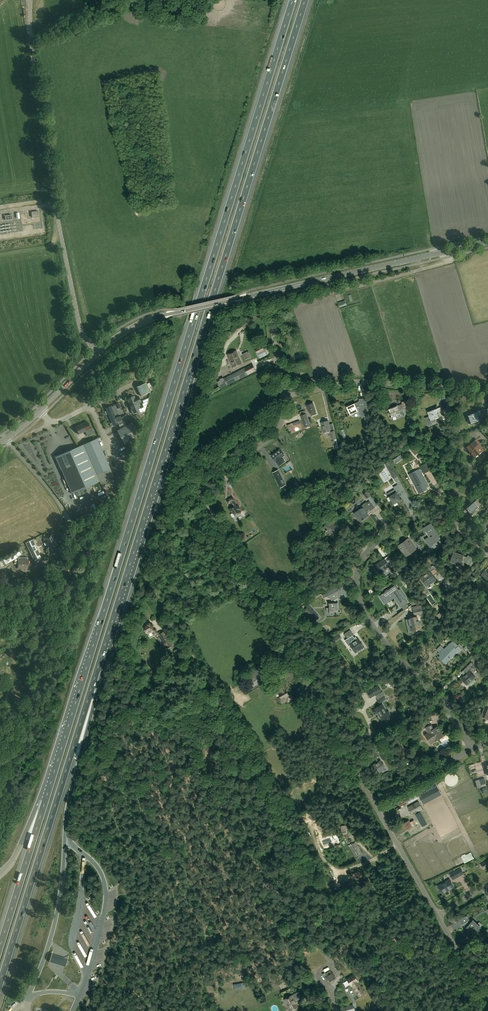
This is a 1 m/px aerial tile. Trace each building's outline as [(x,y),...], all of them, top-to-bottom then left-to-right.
[(233,368),(242,364),(236,351),(227,354),(233,368)] [(248,352),(242,355),(245,360),(250,357),(248,352)] [(245,369),(224,379),(227,385),(247,374),(245,369)] [(141,396),(150,392),(146,382),(137,387),(141,396)] [(134,396),(130,397),(137,412),(141,420),(142,419),(149,398),(143,401),(143,402),(142,403),(143,405),(144,406),(142,407),(142,409),(139,410),(139,409),(140,409),(139,407),(137,403),(141,402),(138,396),(135,398),(134,396)] [(137,412),(130,397),(127,399),(131,410),(133,414),(134,416),(137,421),(137,422),(141,420),(137,412)] [(359,401),(346,407),(348,412),(347,412),(349,415),(350,415),(358,411),(360,417),(368,417),(369,398),(359,399),(359,401)] [(403,413),(401,409),(407,409),(408,402),(402,402),(401,404),(388,409),(392,417),(400,414),(403,413)] [(109,416),(118,412),(117,409),(121,407),(119,403),(115,404),(111,406),(106,408),(109,416)] [(313,403),(306,405),(309,413),(310,412),(311,416),(317,414),(315,411),(316,410),(313,403)] [(451,406),(446,405),(440,405),(440,407),(427,412),(430,421),(439,417),(437,413),(440,412),(443,412),(443,416),(446,416),(445,419),(450,419),(451,406)] [(481,408),(481,411),(468,415),(471,424),(479,421),(480,422),(480,421),(486,419),(486,416),(487,416),(487,409),(481,408)] [(119,415),(118,412),(109,416),(112,422),(110,423),(111,427),(113,426),(119,423),(119,425),(123,423),(120,415),(119,415)] [(121,417),(126,425),(117,430),(124,444),(136,438),(137,435),(131,423),(127,414),(121,417)] [(310,425),(306,414),(300,416),(304,427),(310,425)] [(331,430),(328,421),(321,423),(324,432),(331,430)] [(76,427),(79,434),(85,431),(87,436),(94,433),(92,428),(91,429),(88,422),(76,427)] [(338,448),(335,430),(330,431),(334,449),(338,448)] [(83,445),(55,457),(72,493),(99,481),(100,482),(112,477),(110,472),(111,472),(110,469),(110,468),(97,438),(83,444),(83,445)] [(477,439),(467,447),(475,457),(483,450),(479,444),(480,443),(477,439)] [(289,467),(281,457),(277,451),(271,456),(276,462),(278,464),(280,463),(285,470),(289,467)] [(397,476),(388,461),(384,464),(393,479),(397,476)] [(419,469),(409,474),(411,478),(412,478),(417,486),(415,487),(419,493),(427,489),(425,485),(427,484),(426,481),(425,482),(420,474),(421,473),(423,472),(425,473),(430,470),(426,463),(421,466),(422,466),(421,468),(419,469)] [(275,478),(280,487),(285,485),(281,475),(275,478)] [(221,494),(226,489),(222,485),(217,490),(221,494)] [(392,494),(388,497),(393,504),(401,500),(399,497),(403,494),(397,485),(393,487),(394,490),(391,492),(392,494)] [(363,494),(367,499),(372,495),(368,490),(363,494)] [(233,517),(235,516),(240,512),(239,510),(240,509),(238,506),(237,506),(233,501),(234,500),(232,497),(227,501),(229,504),(230,502),(233,507),(229,509),(232,513),(231,514),(231,515),(232,517),(233,517)] [(465,513),(468,510),(471,513),(472,514),(473,514),(477,511),(477,510),(476,509),(478,507),(481,505),(476,499),(473,501),(466,508),(463,510),(465,513)] [(361,506),(362,507),(366,512),(369,509),(370,511),(375,507),(370,501),(367,503),(366,502),(361,506)] [(366,512),(362,507),(354,513),(360,521),(368,515),(366,512)] [(83,515),(80,511),(77,513),(77,515),(75,516),(76,518),(75,519),(77,522),(81,520),(80,518),(83,515)] [(323,529),(326,530),(325,533),(332,538),(338,527),(334,525),(331,524),(333,519),(329,517),(323,529)] [(442,533),(439,536),(431,523),(424,528),(426,532),(427,532),(430,537),(428,538),(432,544),(440,539),(442,542),(451,537),(447,530),(442,533)] [(50,549),(58,545),(53,535),(48,537),(46,536),(44,537),(44,539),(45,541),(46,541),(48,545),(46,546),(46,547),(47,549),(48,549),(50,549)] [(421,546),(415,537),(412,540),(422,554),(426,551),(423,548),(422,549),(420,547),(421,546)] [(408,539),(398,546),(405,557),(416,549),(408,539)] [(30,540),(26,543),(34,561),(39,559),(35,551),(37,550),(35,545),(33,546),(30,540)] [(18,558),(17,557),(22,555),(19,551),(16,552),(10,556),(11,557),(6,560),(5,558),(1,561),(1,560),(0,561),(0,568),(18,558)] [(461,560),(464,561),(469,565),(473,559),(468,555),(467,557),(454,553),(451,561),(460,564),(461,560)] [(23,557),(18,557),(18,563),(19,568),(23,568),(28,568),(28,566),(28,565),(29,564),(29,562),(29,560),(28,560),(27,557),(23,557)] [(384,559),(375,566),(380,573),(388,567),(390,570),(394,567),(390,561),(387,563),(384,559)] [(72,570),(69,566),(63,569),(67,576),(72,574),(70,571),(72,570)] [(429,572),(421,577),(427,586),(435,580),(432,576),(437,573),(434,567),(428,571),(429,572)] [(404,573),(400,568),(395,572),(399,577),(404,573)] [(391,588),(380,596),(384,602),(394,596),(402,606),(407,603),(397,588),(395,585),(391,588)] [(337,591),(331,594),(333,600),(334,603),(329,603),(329,608),(326,608),(326,612),(329,611),(329,612),(338,612),(338,598),(340,596),(337,591)] [(414,616),(424,614),(422,605),(412,607),(414,616)] [(319,617),(309,606),(305,610),(315,621),(319,617)] [(417,617),(405,620),(407,627),(411,626),(412,630),(419,628),(417,617)] [(155,635),(156,638),(160,636),(159,634),(158,632),(158,633),(157,631),(157,630),(156,629),(155,629),(154,629),(150,623),(147,624),(148,625),(145,627),(145,628),(144,628),(146,632),(147,632),(148,634),(152,632),(154,635),(155,635)] [(358,639),(357,639),(356,637),(354,638),(353,635),(354,635),(350,630),(345,634),(348,639),(347,640),(346,640),(346,641),(346,642),(346,643),(347,644),(348,644),(348,645),(349,645),(350,644),(355,653),(364,647),(358,639)] [(172,646),(164,631),(159,634),(160,636),(167,649),(172,646)] [(442,654),(438,657),(445,664),(451,658),(450,656),(456,650),(457,652),(458,653),(462,649),(455,643),(453,641),(450,643),(444,649),(443,648),(440,652),(442,654)] [(471,662),(468,665),(463,671),(465,674),(461,678),(467,685),(475,678),(471,673),(476,667),(471,662)] [(253,671),(243,677),(251,688),(266,679),(262,671),(255,675),(254,672),(253,671)] [(282,702),(286,700),(287,702),(288,702),(294,699),(291,693),(288,694),(285,689),(283,685),(276,688),(279,692),(280,691),(281,692),(279,693),(281,697),(279,697),(279,699),(280,702),(282,702)] [(381,691),(378,685),(366,692),(370,698),(381,691)] [(375,709),(372,711),(374,714),(378,712),(380,716),(379,716),(381,719),(382,719),(382,720),(386,718),(387,721),(391,719),(389,716),(393,714),(390,709),(386,712),(382,704),(375,708),(375,709)] [(443,736),(437,727),(434,729),(431,724),(426,728),(429,732),(424,735),(430,744),(443,736)] [(401,738),(394,742),(399,750),(406,746),(401,738)] [(375,757),(381,754),(378,749),(372,752),(375,757)] [(381,761),(372,766),(376,773),(385,768),(381,761)] [(435,782),(417,792),(423,804),(442,794),(435,782)] [(419,797),(416,793),(406,798),(408,803),(419,797)] [(420,812),(416,814),(421,824),(425,822),(420,812)] [(414,820),(410,822),(409,820),(402,824),(405,830),(416,824),(414,820)] [(460,868),(452,873),(455,878),(463,874),(460,868)] [(345,880),(349,886),(354,883),(350,877),(345,880)] [(449,880),(438,886),(442,894),(454,887),(449,880)] [(89,903),(87,905),(94,916),(97,914),(89,903)] [(89,917),(87,919),(93,930),(96,928),(89,917)] [(461,925),(463,924),(473,934),(480,927),(473,921),(470,924),(468,922),(465,917),(458,920),(461,925)] [(83,929),(91,941),(93,940),(85,927),(83,929)] [(61,964),(65,965),(68,957),(63,956),(56,954),(52,953),(49,960),(55,962),(61,964)] [(85,965),(87,964),(82,953),(79,955),(85,965)] [(330,982),(336,978),(333,973),(325,977),(328,981),(329,980),(330,982)] [(354,975),(347,980),(351,986),(352,986),(359,996),(364,993),(358,982),(354,975)] [(291,1007),(293,1010),(297,1007),(295,1003),(296,1003),(292,995),(285,999),(290,1007),(291,1007)]
